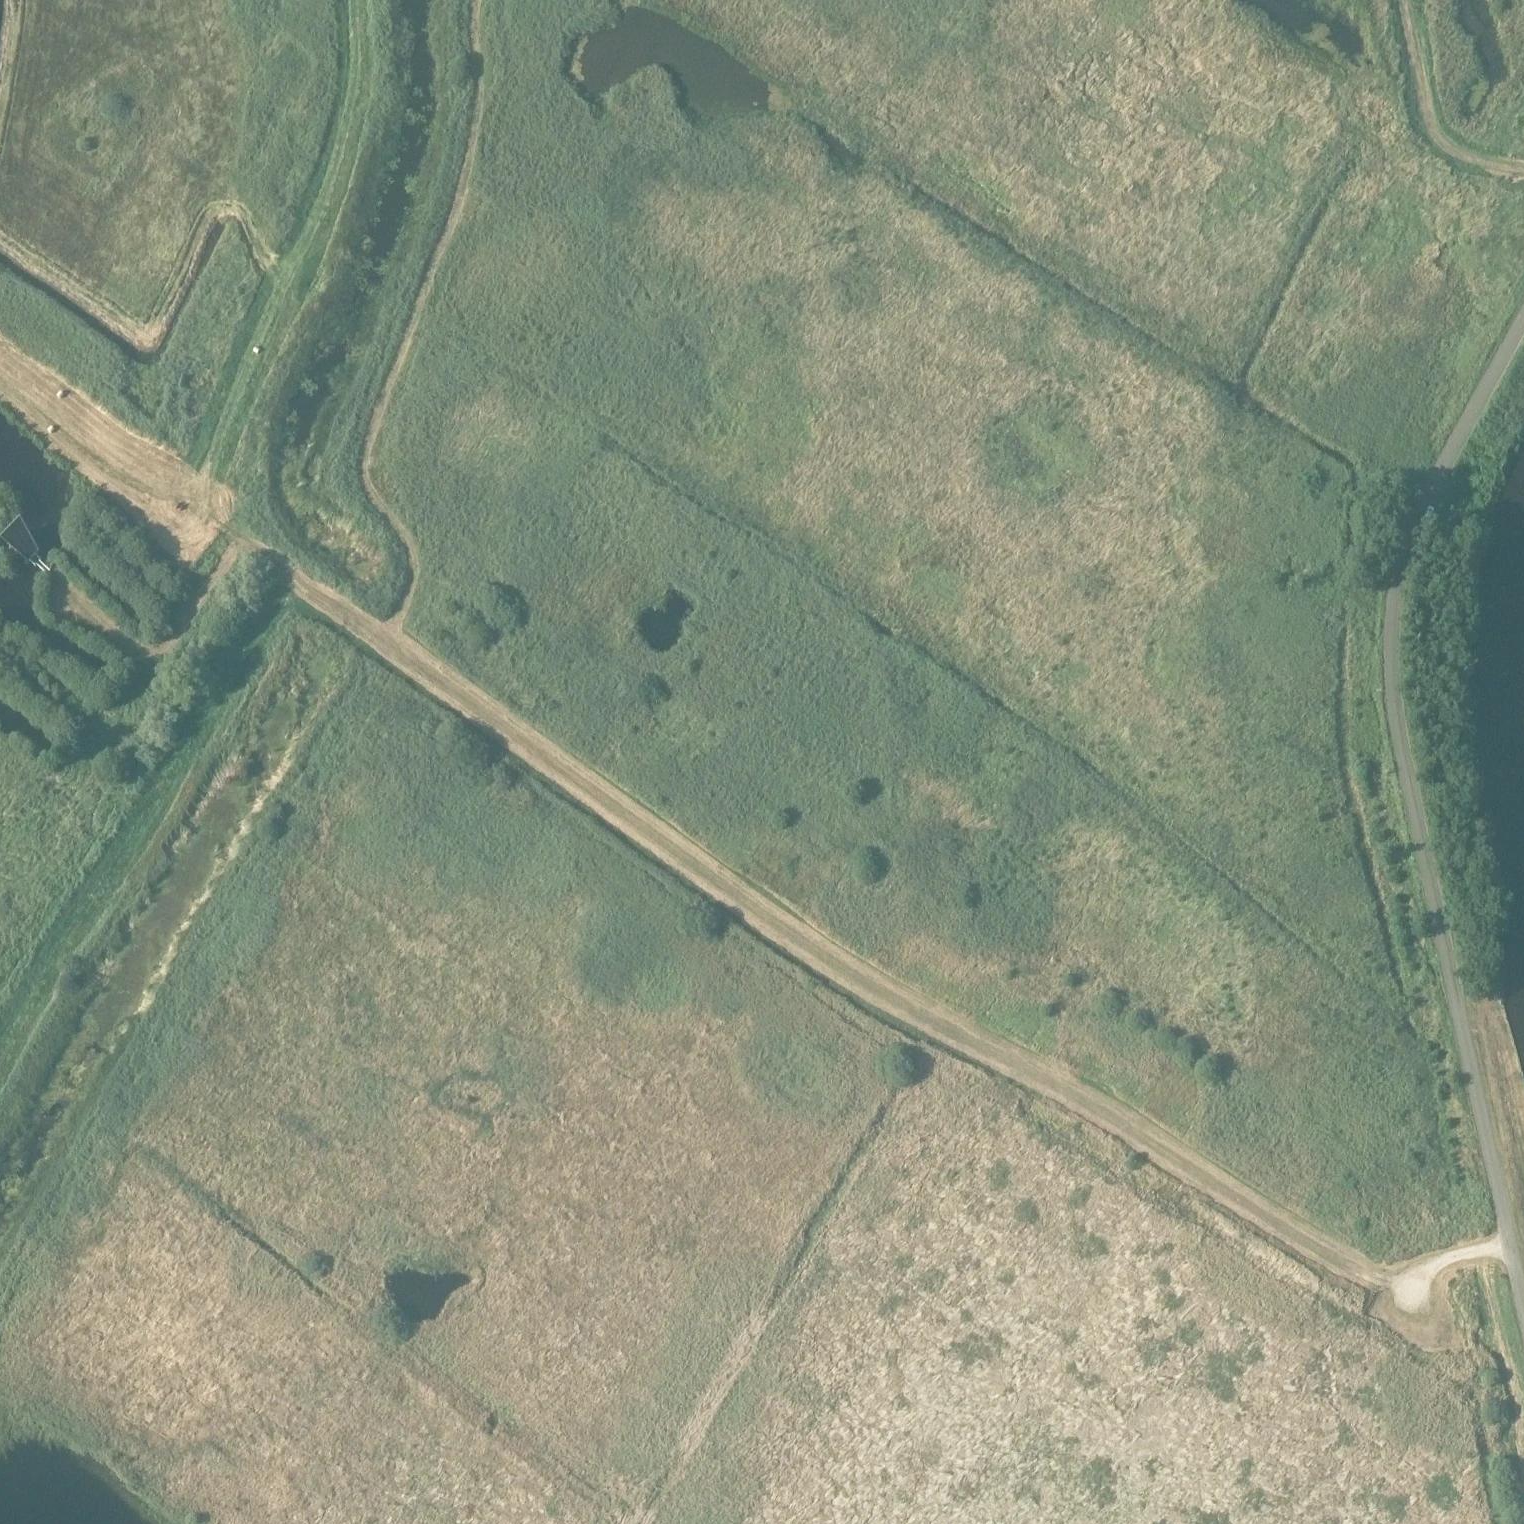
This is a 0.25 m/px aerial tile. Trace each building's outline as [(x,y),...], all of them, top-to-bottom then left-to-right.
[(11,537),(10,539),(7,548),(16,556),(19,553),(28,561),(34,555),(25,547),(29,542),(20,534),(11,537)]
